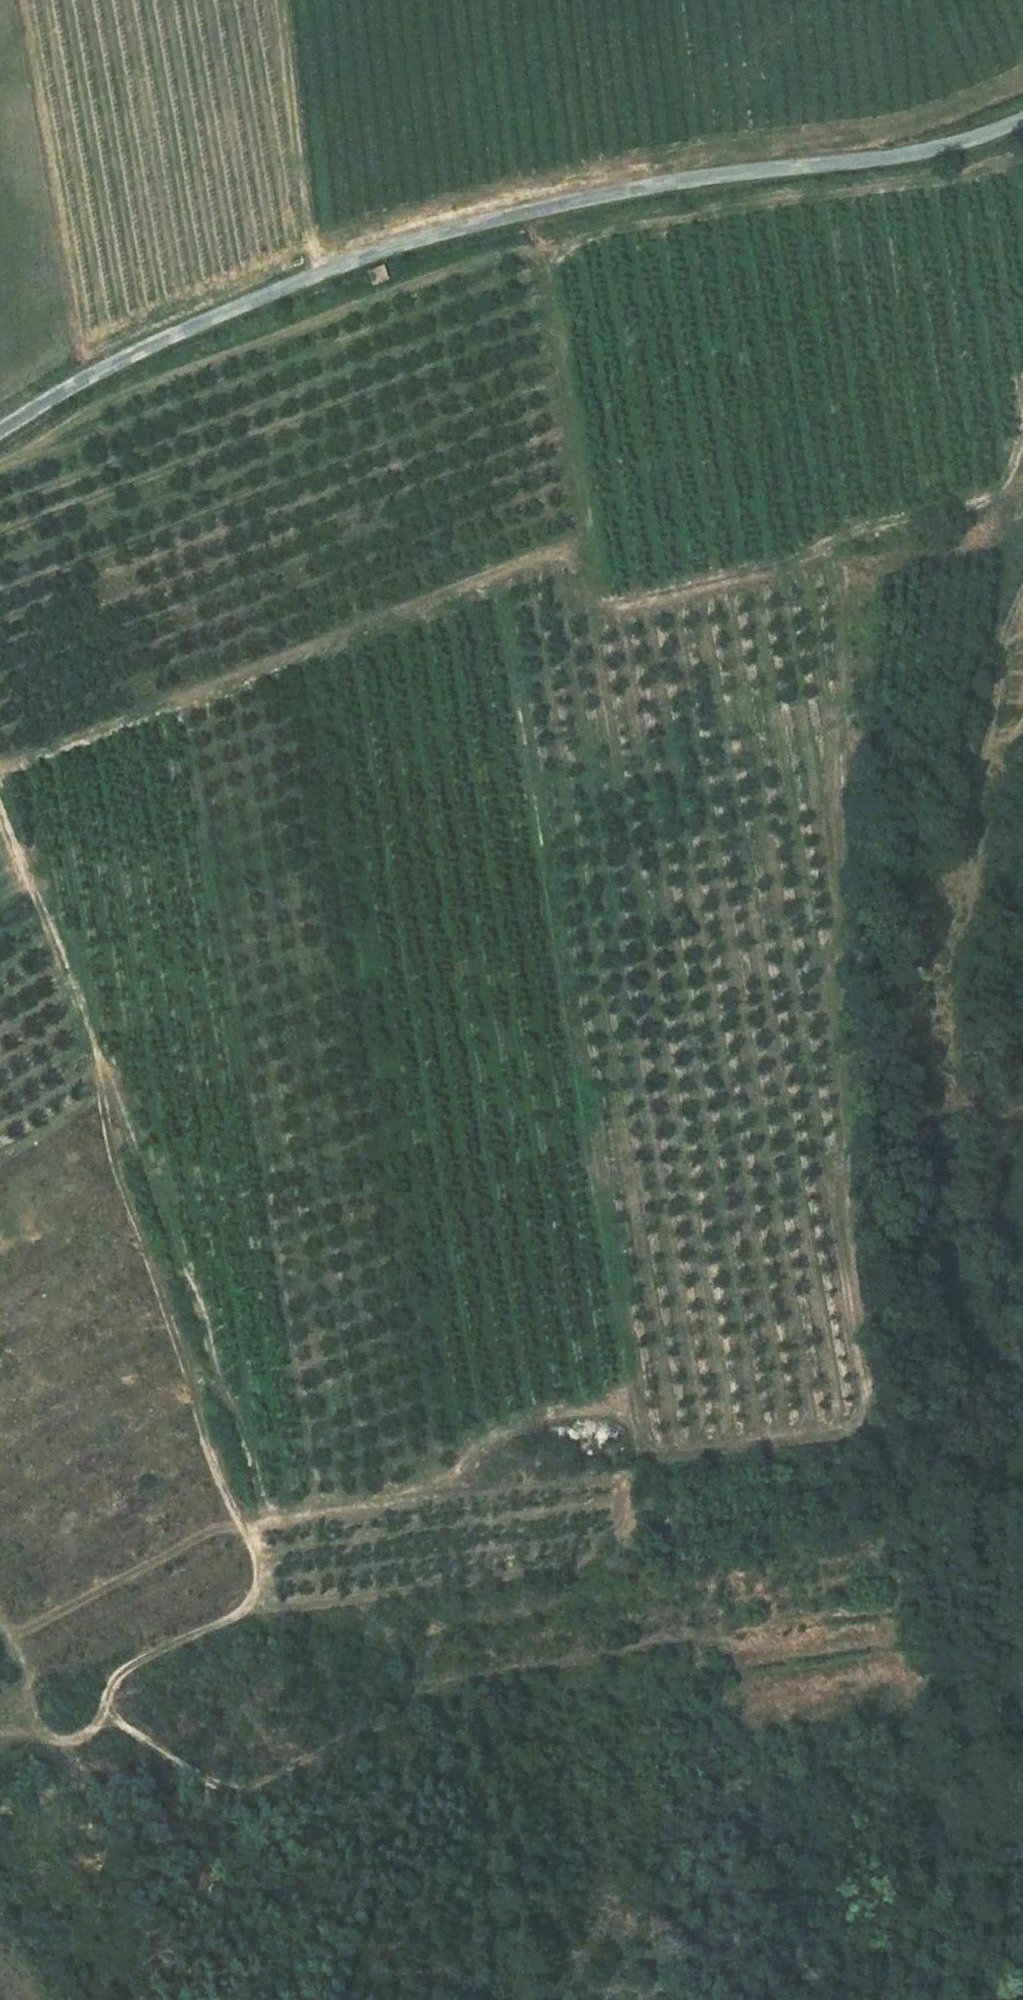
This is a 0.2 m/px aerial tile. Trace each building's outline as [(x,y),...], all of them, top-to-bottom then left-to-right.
[(382,264),(363,271),(368,283),(386,276),(382,264)]
